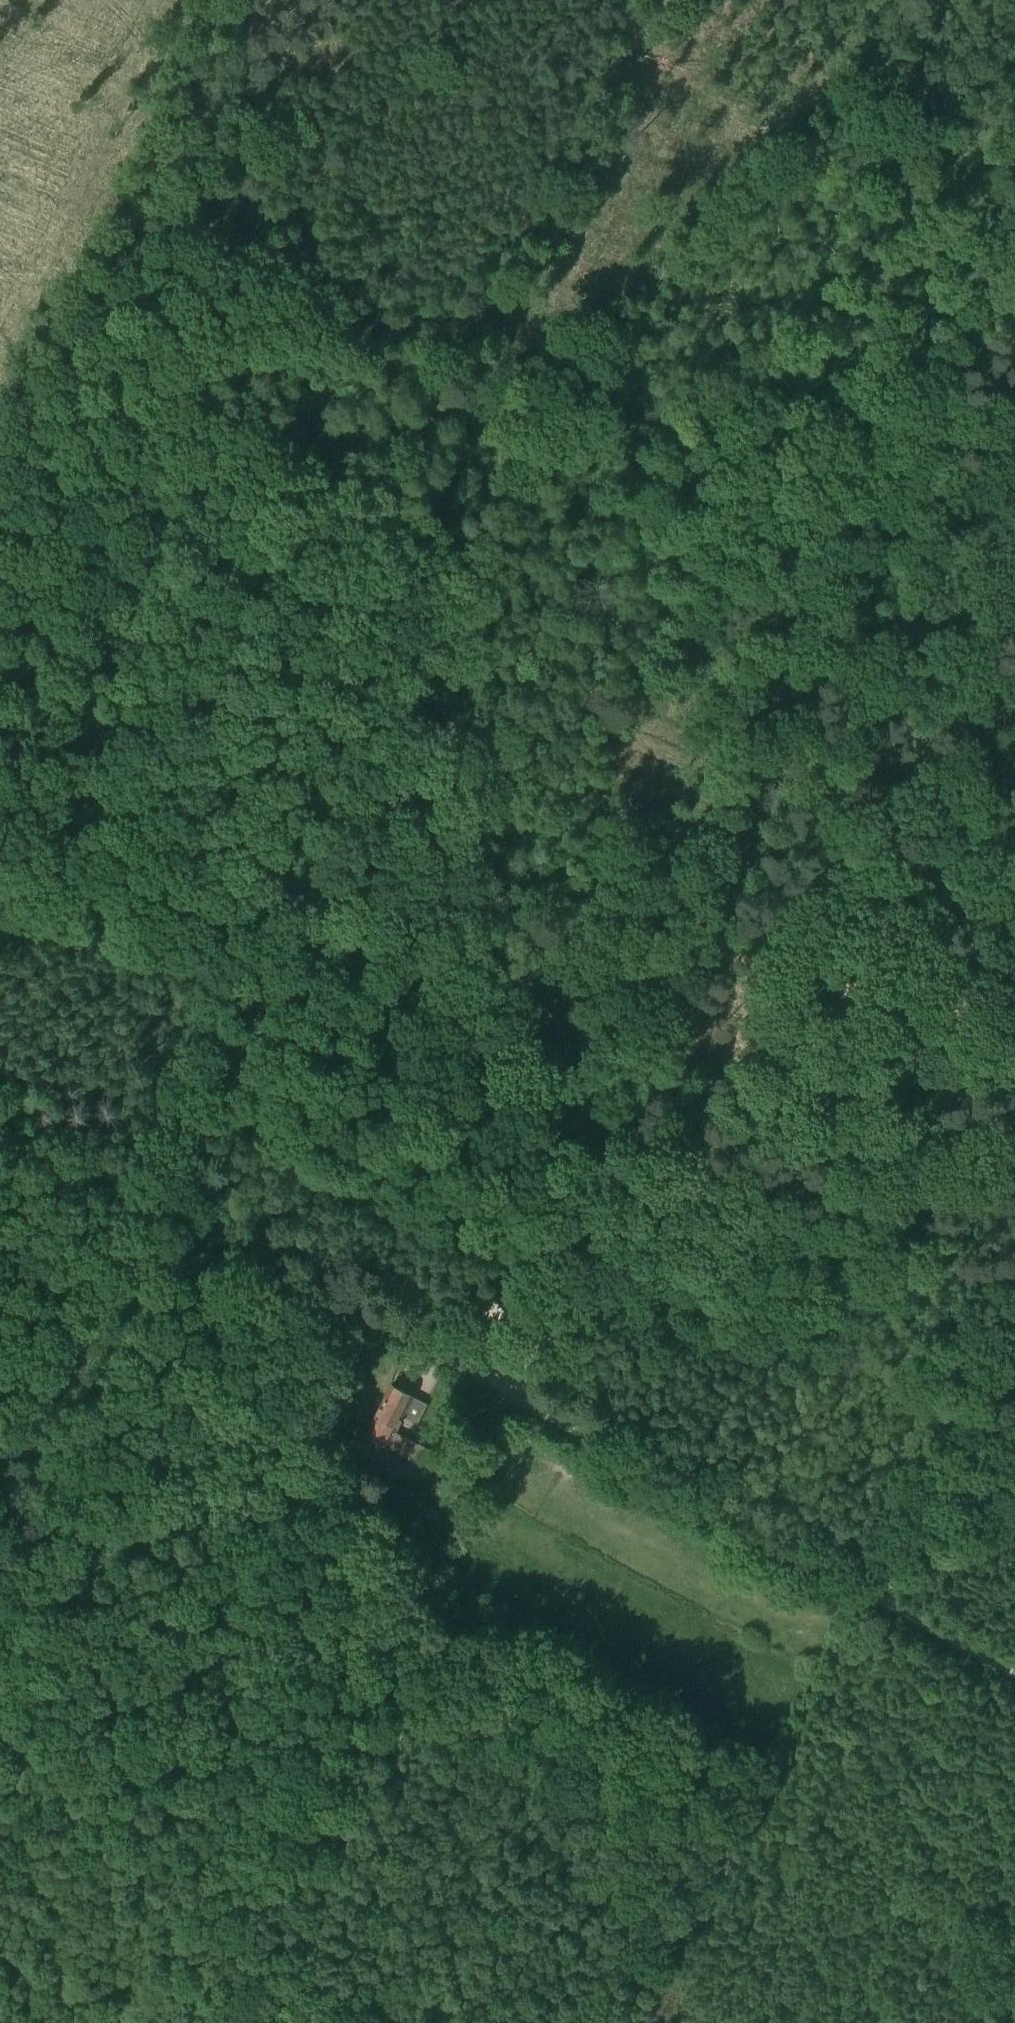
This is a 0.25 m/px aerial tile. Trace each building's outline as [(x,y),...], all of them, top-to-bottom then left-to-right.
[(412,1396),(391,1385),(365,1434),(366,1435),(357,1451),(389,1468),(398,1451),(386,1445),(412,1396)] [(408,1415),(421,1420),(430,1400),(417,1395),(408,1415)]
